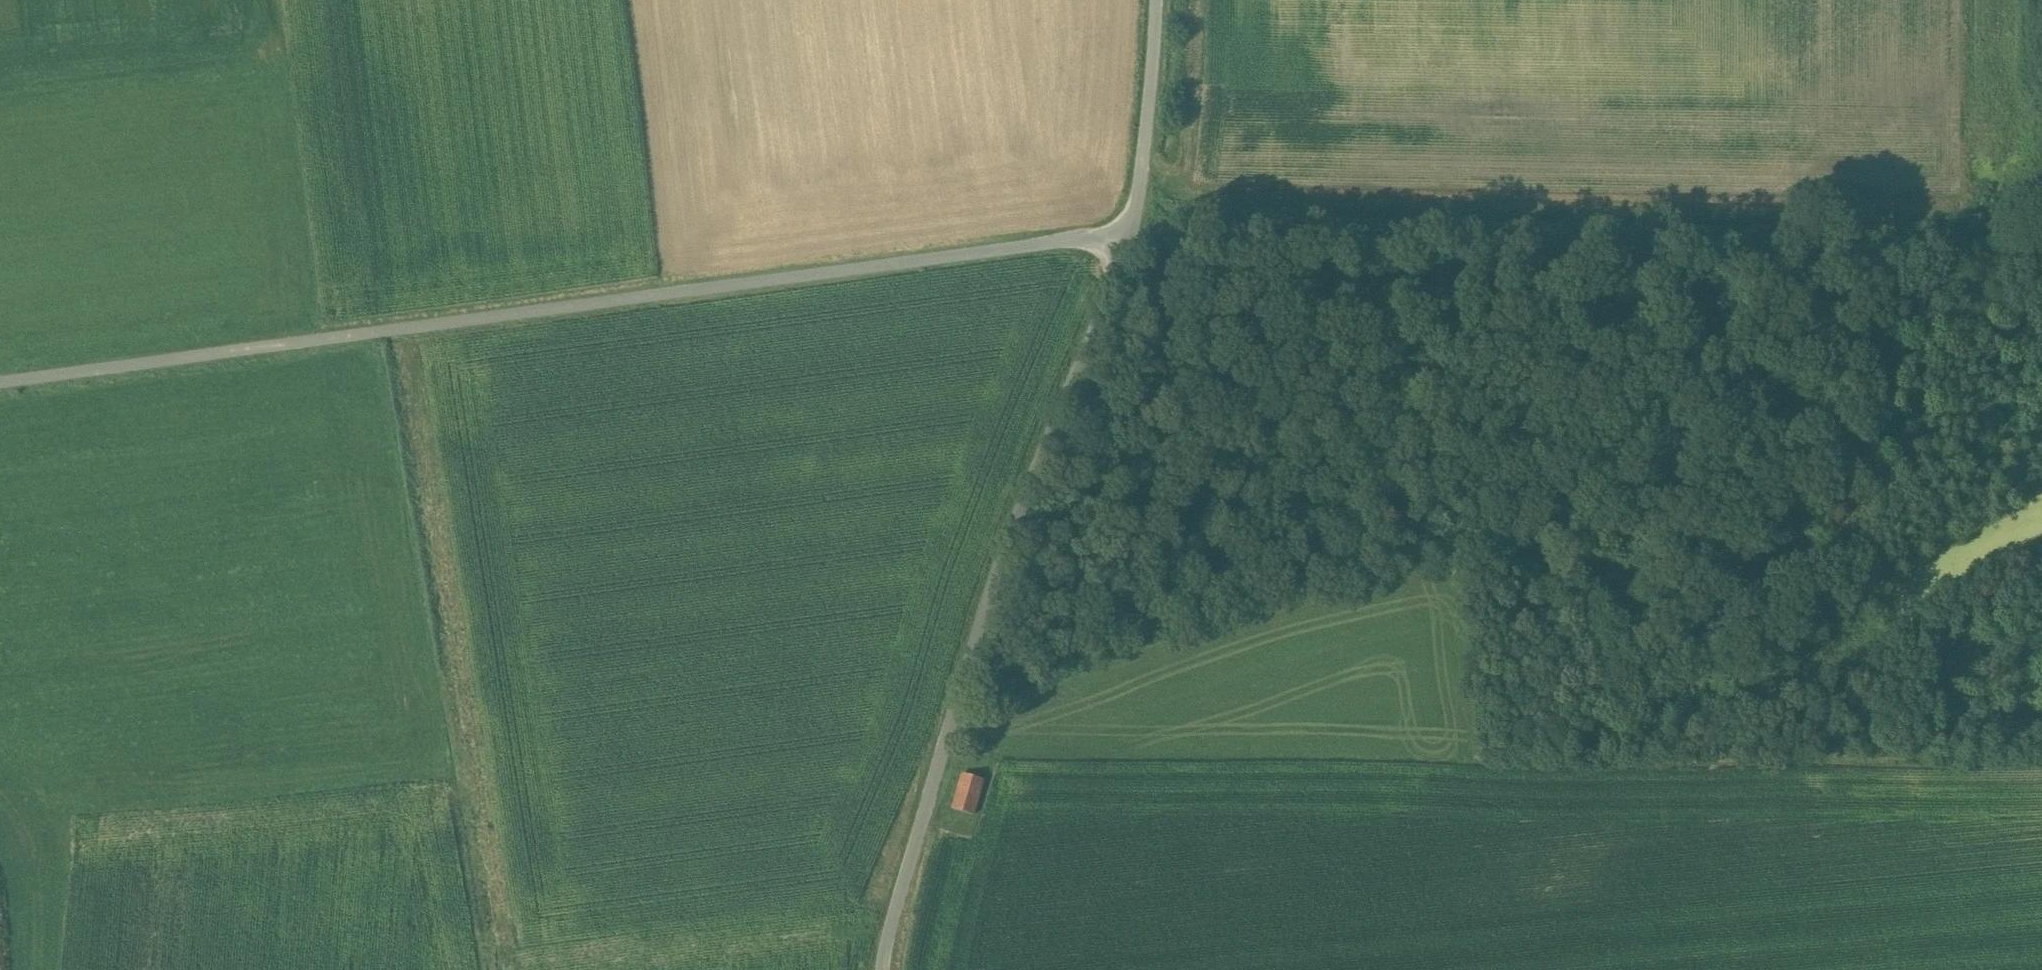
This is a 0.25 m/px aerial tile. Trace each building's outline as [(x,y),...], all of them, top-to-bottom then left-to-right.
[(986,781),(964,774),(953,809),(976,816),(986,781)]
